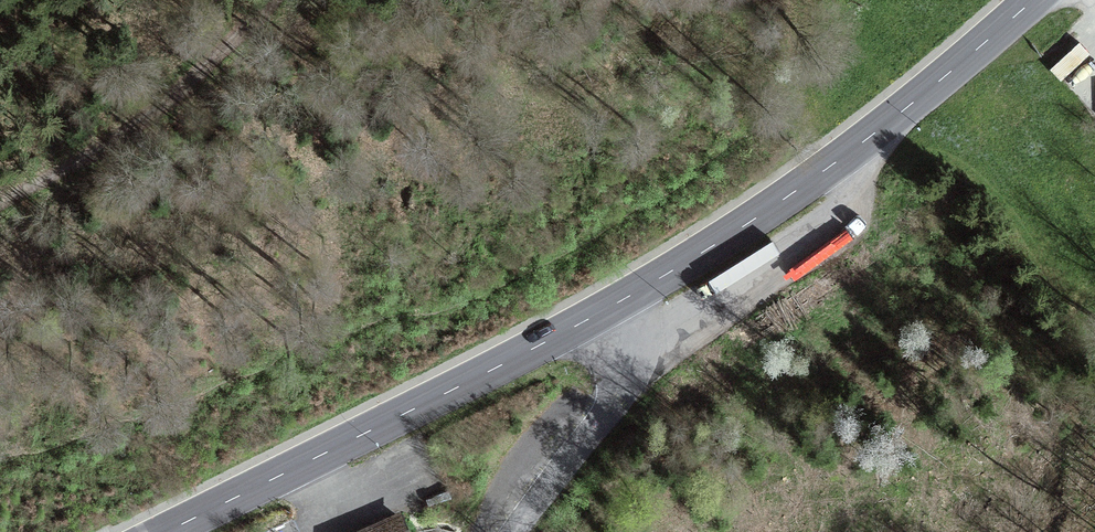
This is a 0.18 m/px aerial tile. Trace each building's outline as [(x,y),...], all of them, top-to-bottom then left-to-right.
[(358,531),(384,531),(380,523),(358,531)]
